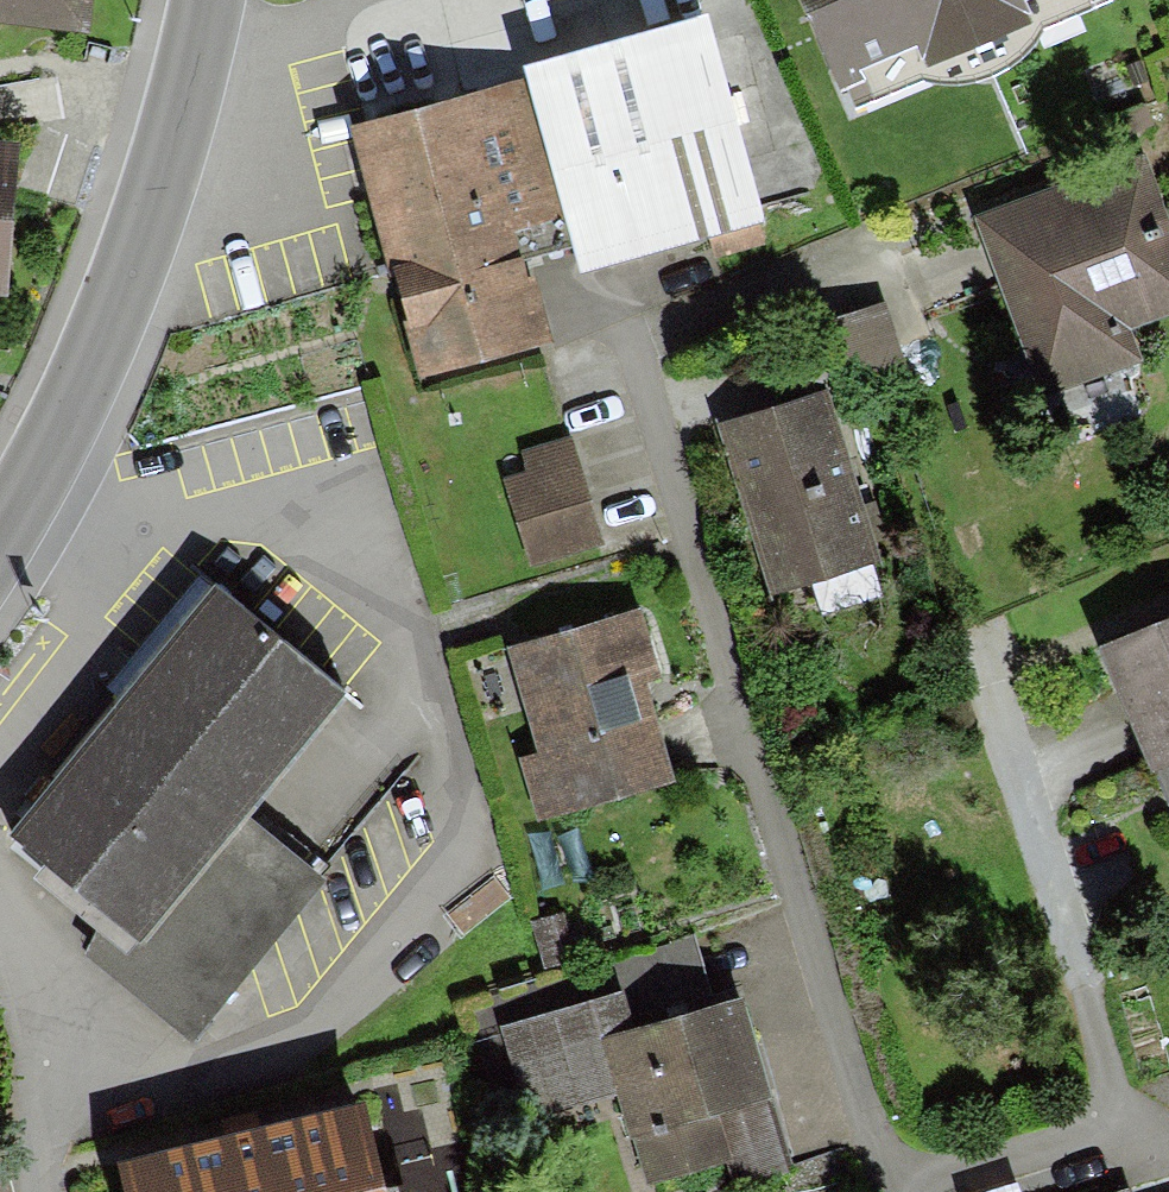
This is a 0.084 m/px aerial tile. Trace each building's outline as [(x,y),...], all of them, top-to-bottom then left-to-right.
[(88,36),(93,0),(0,0),(0,24),(88,36)] [(926,80),(957,86),(994,75),(1026,58),(1046,30),(1115,0),(810,0),(857,110),(926,80)] [(518,67),(525,87),(574,259),(578,275),(766,220),(707,11),(518,67)] [(553,264),(574,259),(525,87),(349,136),(356,161),(419,385),(555,347),(533,270),(553,264)] [(6,298),(22,144),(0,142),(0,297),(6,298)] [(978,215),(1045,388),(1168,340),(1168,242),(1136,155),(978,215)] [(806,323),(827,388),(901,364),(879,299),(806,323)] [(827,388),(720,427),(781,595),(888,556),(827,388)] [(603,545),(569,433),(520,448),(528,474),(503,481),(529,567),(603,545)] [(341,689),(215,589),(16,838),(107,911),(141,938),(241,813),(341,689)] [(662,674),(645,612),(511,649),(541,757),(524,762),(539,816),(674,779),(647,679),(662,674)] [(1101,647),(1163,802),(1168,800),(1168,620),(1101,647)] [(141,938),(107,911),(82,960),(186,1042),(323,877),(241,813),(141,938)] [(603,1041),(717,1007),(692,936),(612,961),(622,993),(501,1031),(527,1118),(619,1092),(603,1041)] [(789,1171),(738,1000),(717,1007),(603,1041),(619,1092),(646,1183),(729,1158),(737,1187),(789,1171)] [(119,1165),(126,1191),(380,1191),(358,1104),(119,1165)]
